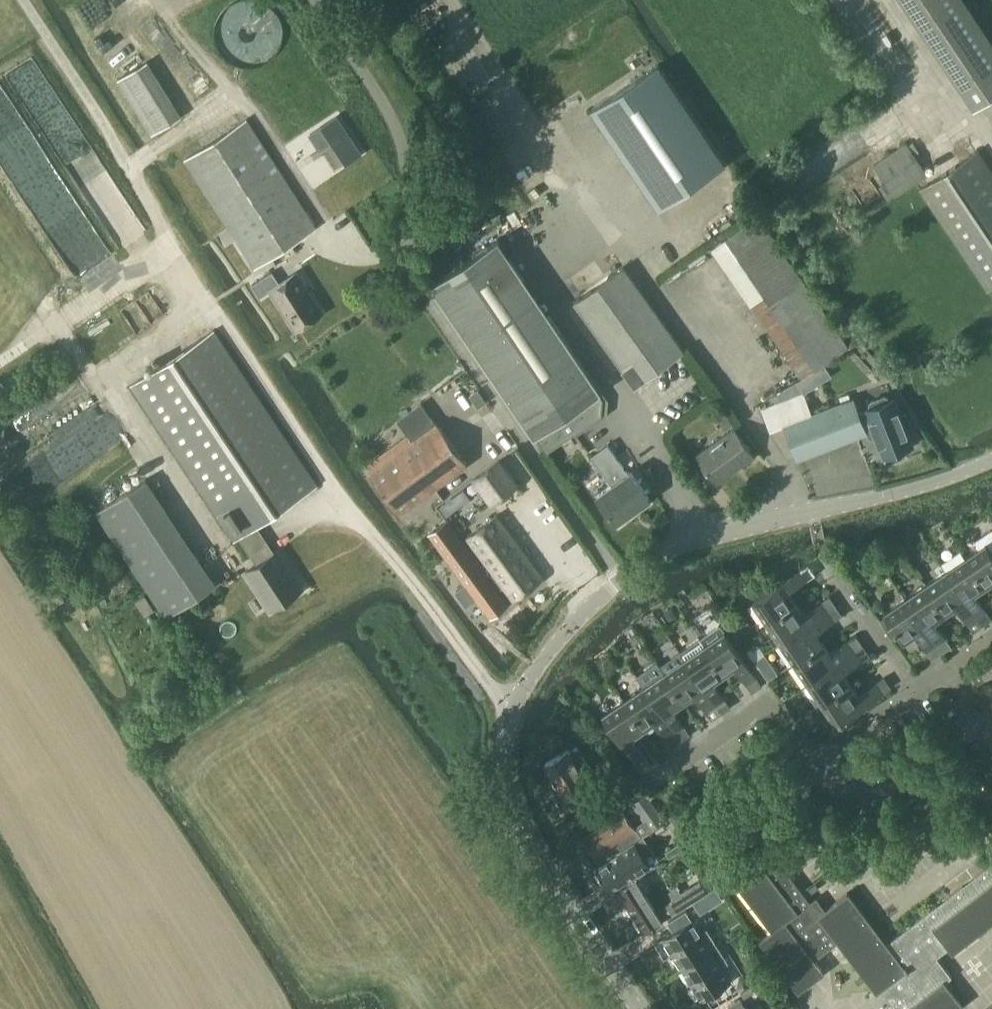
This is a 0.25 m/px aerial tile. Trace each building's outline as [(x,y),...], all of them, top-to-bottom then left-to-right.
[(281,31),(281,26),(279,18),(276,12),(271,6),(267,2),(264,0),(225,0),(219,5),(214,10),(210,17),(208,24),(207,31),(208,38),(210,45),(212,50),(217,56),(222,61),(229,65),(235,67),(242,68),(250,68),(257,66),(263,63),(269,59),(274,54),(278,47),(280,39),(281,32),(281,31)] [(977,105),(991,95),(991,39),(966,0),(907,0),(977,105)] [(121,79),(155,133),(183,116),(149,61),(121,79)] [(658,63),(592,108),(659,208),(713,172),(726,163),(658,63)] [(338,115),(311,133),(321,148),(332,140),(347,162),(362,152),(338,115)] [(187,158),(257,265),(318,226),(248,119),(187,158)] [(907,142),(875,164),(887,182),(879,187),(888,200),(916,181),(928,173),(907,142)] [(988,289),(991,287),(991,170),(979,151),(921,189),(988,289)] [(816,363),(848,341),(761,214),(714,245),(802,375),(817,365),(816,363)] [(433,282),(547,452),(602,415),(604,398),(600,392),(602,391),(499,237),(433,282)] [(575,299),(635,384),(685,349),(625,265),(575,299)] [(254,282),(262,295),(272,289),(298,328),(325,310),(299,270),(282,281),(274,269),(254,282)] [(248,571),(269,603),(272,608),(304,587),(280,551),(277,553),(258,525),(319,485),(216,329),(134,383),(237,540),(242,537),(260,564),(248,571)] [(777,402),(762,407),(771,431),(787,424),(799,458),(857,435),(869,431),(861,411),(856,397),(814,414),(805,391),(831,373),(825,364),(789,386),(773,395),(777,402)] [(478,389),(469,395),(477,407),(486,401),(478,389)] [(850,393),(840,396),(842,402),(852,399),(850,393)] [(872,406),(861,411),(869,431),(870,434),(874,436),(877,434),(885,454),(899,448),(903,450),(908,448),(910,444),(913,443),(907,428),(910,426),(911,423),(908,413),(904,412),(901,413),(895,397),(894,398),(893,395),(890,394),(873,400),(871,403),(872,406)] [(422,402),(398,420),(409,435),(415,442),(439,425),(422,402)] [(728,419),(718,425),(723,432),(732,425),(728,419)] [(373,473),(400,511),(469,463),(441,423),(439,425),(373,473)] [(700,453),(718,479),(741,462),(742,463),(755,454),(736,428),(700,453)] [(599,494),(618,521),(651,497),(632,471),(630,473),(610,445),(594,455),(608,475),(614,484),(601,493),(599,494)] [(474,477),(493,503),(519,484),(500,458),(474,477)] [(98,511),(134,566),(168,618),(191,603),(219,585),(148,478),(98,511)] [(453,497),(441,506),(448,515),(460,506),(453,497)] [(447,519),(429,532),(466,583),(456,590),(467,606),(477,598),(490,616),(508,603),(499,591),(505,588),(513,599),(541,578),(496,515),(467,536),(494,572),(488,576),(447,519)] [(967,555),(987,585),(991,581),(991,549),(991,548),(991,528),(976,539),(980,546),(967,555)] [(946,569),(982,624),(991,618),(991,616),(983,603),(976,592),(987,585),(967,555),(946,569)] [(758,603),(769,620),(798,601),(790,590),(816,573),(810,563),(755,599),(758,603)] [(946,569),(925,583),(945,613),(956,605),(972,630),(982,624),(946,569)] [(925,583),(904,596),(941,651),(952,645),(935,619),(945,613),(925,583)] [(147,595),(137,601),(147,616),(157,610),(147,595)] [(769,620),(783,641),(836,604),(836,603),(830,595),(804,612),(798,601),(769,620)] [(941,651),(904,596),(894,603),(884,609),(904,640),(916,632),(932,657),(941,651)] [(783,641),(796,661),(824,642),(817,631),(843,613),(836,604),(783,641)] [(742,614),(731,622),(740,635),(751,627),(742,614)] [(725,629),(705,643),(725,673),(735,666),(752,691),(762,684),(725,629)] [(796,661),(810,681),(864,645),(858,635),(831,653),(824,642),(796,661)] [(722,712),(731,705),(714,680),(725,673),(705,643),(701,638),(681,651),(722,712)] [(810,681),(823,701),(851,682),(844,672),(870,655),(864,645),(810,681)] [(684,701),(694,694),(712,719),(722,712),(681,651),(660,665),(664,671),(684,701)] [(972,673),(979,683),(991,674),(991,659),(972,673)] [(664,671),(644,684),(682,739),(691,733),(674,708),(684,701),(664,671)] [(851,682),(823,701),(837,722),(892,686),(885,675),(859,693),(851,682)] [(644,684),(624,698),(644,728),(654,721),(672,746),(682,739),(644,684)] [(644,728),(624,698),(603,713),(640,767),(650,761),(633,735),(644,728)] [(545,763),(573,807),(586,799),(596,792),(584,773),(591,767),(578,746),(570,751),(568,748),(545,763)] [(632,803),(643,819),(649,828),(665,818),(648,793),(640,781),(634,784),(642,796),(632,803)] [(597,855),(603,862),(631,841),(644,832),(649,828),(643,819),(634,825),(623,809),(584,837),(597,855)] [(609,882),(615,891),(637,877),(634,872),(659,855),(644,832),(631,841),(603,862),(603,863),(598,866),(599,867),(598,871),(605,882),(609,882)] [(670,856),(683,848),(684,847),(681,842),(667,851),(670,856)] [(799,991),(825,971),(816,958),(839,940),(887,1003),(878,1008),(957,1008),(964,1004),(945,980),(952,975),(937,957),(949,948),(952,953),(955,951),(991,922),(991,862),(888,942),(848,891),(826,908),(820,913),(781,862),(769,871),(759,859),(733,879),(772,929),(759,939),(799,991)] [(708,890),(700,879),(681,891),(682,893),(657,909),(645,891),(652,887),(643,873),(637,877),(615,891),(623,905),(627,903),(645,931),(696,898),(706,892),(708,890)] [(816,882),(809,887),(812,892),(819,887),(816,882)] [(711,900),(706,892),(696,898),(701,906),(711,900)] [(677,929),(655,943),(665,958),(674,953),(683,968),(718,945),(707,929),(700,933),(687,912),(673,922),(677,929)] [(718,945),(683,968),(703,998),(731,980),(722,967),(729,962),(718,945)] [(729,1008),(730,1008),(739,1008),(746,1004),(743,999),(729,1008)] [(786,1008),(802,1008),(794,1000),(785,1007),(786,1008)]
